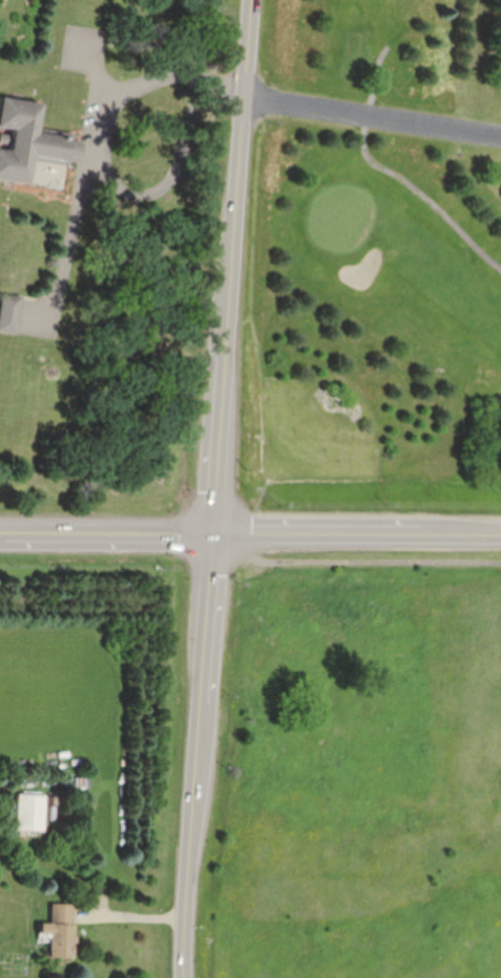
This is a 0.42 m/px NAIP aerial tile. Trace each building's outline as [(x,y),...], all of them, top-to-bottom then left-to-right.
[(31,183),(35,158),(80,164),(84,139),(39,133),(44,102),(1,97),(0,108),(0,128),(7,129),(4,148),(0,147),(0,179),(31,183)] [(25,296),(3,294),(0,320),(0,331),(20,333),(25,296)] [(44,794),(15,794),(15,830),(44,830),(44,794)] [(50,904),(50,959),(74,959),(74,904),(50,904)]
